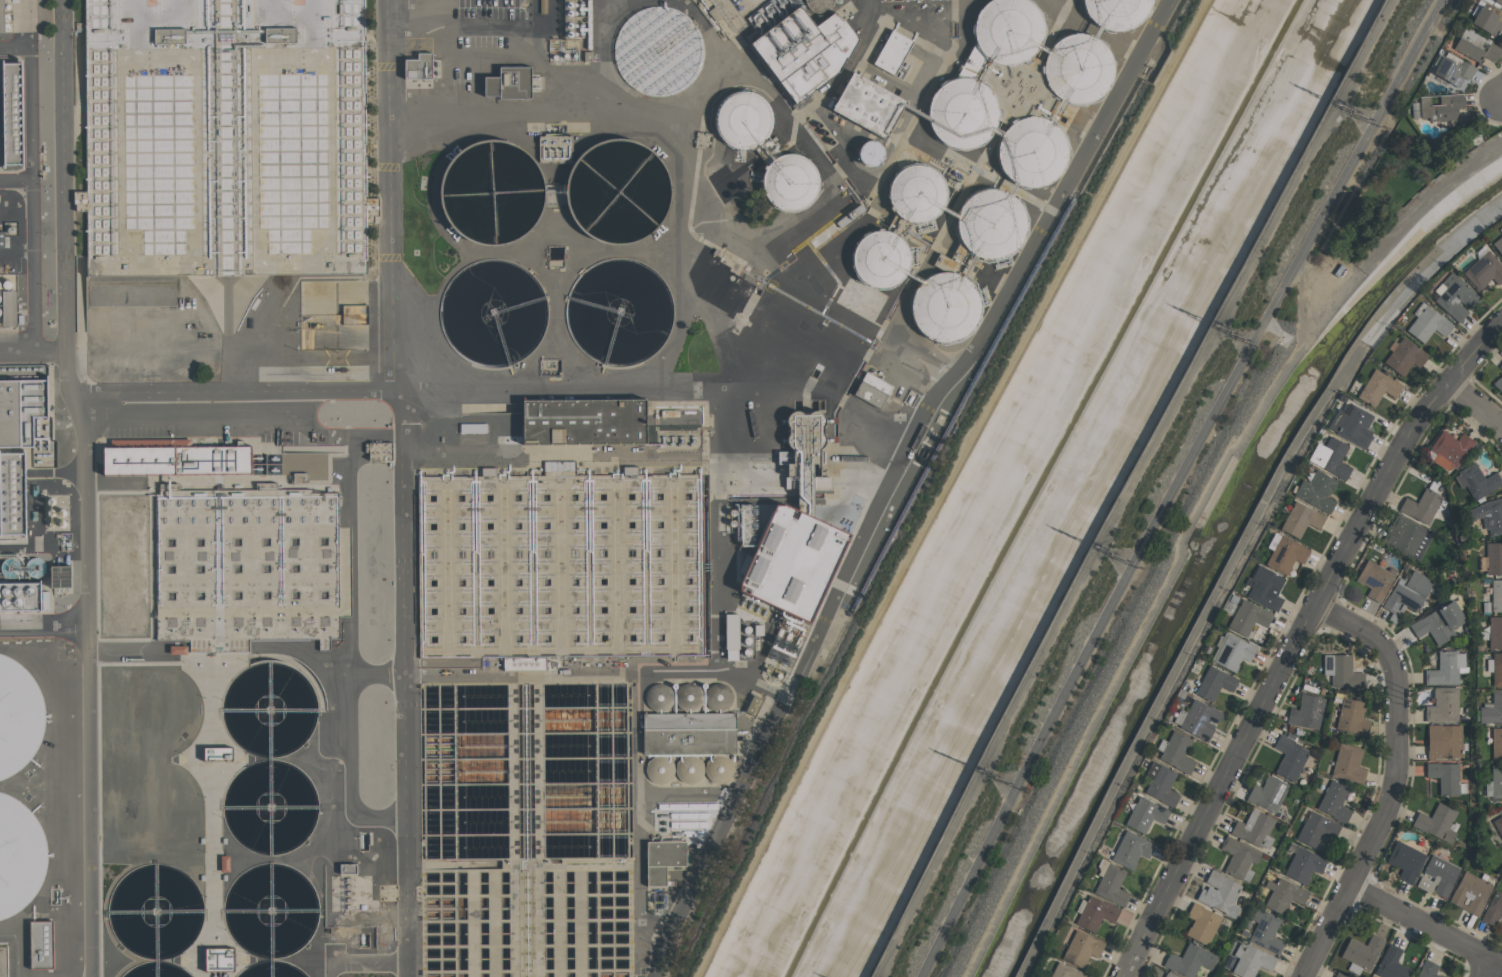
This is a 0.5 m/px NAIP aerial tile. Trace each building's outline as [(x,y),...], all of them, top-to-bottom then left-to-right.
[(87,275),(85,0),(364,0),(366,272),(87,275)] [(982,6),(989,0),(1027,0),(1034,6),(1040,15),(1043,27),(1042,38),(1038,49),(1030,57),(1019,63),(1008,65),(996,63),(986,57),(978,49),(974,38),(973,27),(976,15),(982,6)] [(1083,5),(1083,0),(1152,0),(1152,5),(1147,16),(1139,24),(1129,30),(1117,32),(1106,30),(1096,24),(1088,16),(1083,5)] [(858,38),(847,57),(846,56),(838,71),(796,103),(750,41),(799,5),(815,26),(835,12),(841,21),(843,19),(858,38)] [(1500,10),(1501,11),(1501,29),(1496,38),(1470,23),(1480,5),(1497,15),(1500,10)] [(699,79),(664,93),(630,92),(614,55),(615,21),(654,6),(684,6),(700,46),(699,79)] [(1466,26),(1501,47),(1501,50),(1494,62),(1482,55),(1478,63),(1453,49),(1466,26)] [(893,76),(872,64),(891,29),(912,41),(893,76)] [(1047,55),(1053,45),(1062,38),(1073,34),(1085,34),(1096,38),(1105,45),(1111,55),(1114,66),(1113,78),(1109,89),(1101,97),(1091,103),(1079,104),(1068,103),(1057,97),(1049,88),(1045,78),(1044,66),(1047,55)] [(404,78),(404,59),(416,59),(416,53),(431,53),(431,78),(404,78)] [(1470,81),(1464,77),(1458,88),(1432,73),(1442,56),(1459,65),(1462,60),(1476,68),(1470,81)] [(20,62),(21,165),(4,165),(2,62),(20,62)] [(531,66),(531,98),(499,99),(499,95),(484,95),(484,77),(499,76),(499,66),(531,66)] [(831,109),(852,71),(905,100),(884,138),(831,109)] [(929,100),(935,90),(944,83),(955,79),(967,79),(978,83),(987,90),(994,100),(996,111),(996,123),(991,133),(983,142),(973,147),(961,149),(950,147),(939,142),(932,133),(927,122),(926,111),(929,100)] [(768,98),(765,146),(714,142),(718,94),(768,98)] [(1458,107),(1458,120),(1435,122),(1435,120),(1429,121),(1429,117),(1421,118),(1420,97),(1430,96),(1430,105),(1439,104),(1439,95),(1463,94),(1464,107),(1458,107)] [(1001,137),(1008,127),(1017,120),(1028,116),(1040,116),(1051,120),(1060,127),(1066,137),(1069,148),(1068,160),(1063,170),(1056,178),(1047,183),(1037,186),(1027,185),(1017,182),(1009,176),(1002,167),(999,157),(999,147),(1001,137)] [(860,144),(864,141),(868,140),(873,140),(877,141),(880,144),(883,148),(884,152),(884,157),(882,161),(879,164),(875,166),(871,167),(866,166),(862,164),(859,161),(857,157),(857,152),(858,148),(860,144)] [(817,209),(775,212),(775,201),(766,201),(762,158),(813,155),(817,209)] [(900,169),(905,167),(909,165),(919,165),(928,167),(937,173),(942,180),(945,189),(945,198),(942,207),(936,215),(928,220),(919,222),(910,222),(901,218),(894,212),(889,204),(887,194),(889,185),(893,176),(900,169)] [(801,222),(847,186),(861,203),(815,239),(801,222)] [(959,210),(965,201),(974,194),(985,190),(997,190),(1008,194),(1017,201),(1023,211),(1026,222),(1025,233),(1021,244),(1014,252),(1005,257),(994,260),(984,259),(974,256),(966,249),(960,241),(956,231),(956,221),(959,210)] [(864,235),(869,232),(873,231),(883,230),(892,233),(900,238),(906,246),(909,255),(909,264),(906,273),(900,280),(892,286),(883,288),(874,288),(865,284),(858,278),(853,270),(851,260),(853,250),(857,242),(864,235)] [(1490,243),(1501,234),(1501,258),(1490,243)] [(1486,250),(1501,267),(1501,280),(1497,284),(1491,278),(1485,284),(1478,291),(1462,273),(1486,250)] [(1433,301),(1445,288),(1440,283),(1450,271),(1456,277),(1457,276),(1471,289),(1470,290),(1480,299),(1470,310),(1459,301),(1457,303),(1467,313),(1458,323),(1433,301)] [(913,294),(920,284),(929,277),(940,273),(951,273),(962,277),(972,284),(978,294),(981,305),(980,317),(975,327),(968,335),(959,341),(949,343),(939,343),(929,339),(920,333),(914,324),(911,314),(910,304),(913,294)] [(768,290),(815,316),(792,357),(746,331),(768,290)] [(1444,337),(1434,330),(1423,344),(1405,330),(1425,304),(1453,326),(1444,337)] [(1427,355),(1425,357),(1427,358),(1421,365),(1421,364),(1418,367),(1412,363),(1407,369),(1408,370),(1403,377),(1383,362),(1402,336),(1427,355)] [(1395,398),(1384,391),(1373,407),(1357,397),(1374,368),(1402,386),(1395,398)] [(853,395),(865,371),(891,386),(879,409),(853,395)] [(1499,378),(1501,375),(1501,394),(1492,384),(1498,378),(1499,378)] [(33,448),(0,448),(0,381),(46,380),(46,417),(33,417),(33,448)] [(644,399),(644,443),(523,443),(523,400),(644,399)] [(1372,436),(1365,450),(1336,434),(1336,433),(1328,428),(1338,408),(1347,413),(1352,404),(1374,416),(1367,428),(1373,432),(1371,435),(1372,436)] [(819,413),(791,413),(791,451),(777,451),(777,464),(797,464),(797,501),(812,501),(812,477),(820,477),(819,413)] [(1447,471),(1431,460),(1436,454),(1429,449),(1442,429),(1451,435),(1450,436),(1457,441),(1462,433),(1474,442),(1456,469),(1451,466),(1447,471)] [(1324,446),(1330,436),(1349,446),(1340,462),(1352,468),(1345,480),(1307,460),(1317,442),(1324,446)] [(369,460),(385,460),(385,442),(369,443),(369,460)] [(250,448),(250,475),(103,475),(103,448),(250,448)] [(24,535),(0,535),(0,454),(23,453),(24,535)] [(1496,471),(1501,482),(1501,485),(1474,501),(1465,485),(1461,488),(1454,476),(1457,474),(1456,472),(1474,462),(1484,478),(1496,471)] [(1329,514),(1294,495),(1302,479),(1309,483),(1316,470),(1336,481),(1335,483),(1336,483),(1332,493),(1331,492),(1328,497),(1335,502),(1329,514)] [(421,477),(451,654),(702,652),(702,477),(638,477),(638,503),(640,504),(602,526),(586,518),(577,534),(542,535),(530,529),(531,520),(522,526),(525,532),(503,532),(482,497),(482,488),(487,488),(487,498),(502,498),(513,477),(421,477)] [(1398,510),(1405,497),(1416,503),(1425,487),(1443,496),(1427,525),(1398,510)] [(338,494),(340,640),(330,640),(331,651),(319,651),(319,639),(248,640),(248,652),(190,652),(190,640),(156,640),(154,496),(338,494)] [(1484,502),(1501,497),(1501,533),(1490,536),(1488,529),(1485,529),(1481,517),(1476,518),(1474,520),(1472,521),(1469,520),(1468,517),(1469,515),(1468,509),(1478,506),(1478,505),(1484,503),(1484,502)] [(1326,517),(1319,530),(1307,523),(1299,539),(1280,529),(1295,500),(1326,517)] [(850,532),(809,622),(739,591),(739,581),(774,503),(786,504),(850,532)] [(1417,563),(1380,543),(1387,531),(1385,530),(1389,524),(1400,531),(1401,530),(1390,524),(1397,513),(1434,533),(1417,563)] [(1311,550),(1303,564),(1294,559),(1290,567),(1291,568),(1287,575),(1286,575),(1265,564),(1281,534),(1311,550)] [(1486,543),(1501,543),(1501,575),(1486,575),(1486,543)] [(1355,581),(1367,559),(1395,575),(1379,603),(1366,596),(1370,588),(1363,584),(1362,585),(1355,581)] [(1247,596),(1252,587),(1245,583),(1248,577),(1251,579),(1258,564),(1285,578),(1277,595),(1283,598),(1276,611),(1247,596)] [(70,566),(51,566),(51,588),(71,587),(70,566)] [(1399,577),(1406,582),(1413,570),(1434,582),(1421,605),(1420,604),(1416,612),(1406,606),(1395,624),(1387,620),(1391,613),(1381,607),(1399,577)] [(1491,580),(1501,580),(1501,612),(1491,612),(1491,580)] [(49,611),(0,612),(0,584),(40,583),(40,592),(49,592),(49,611)] [(1246,637),(1227,627),(1242,598),(1273,614),(1266,627),(1254,621),(1246,637)] [(1408,625),(1422,617),(1423,617),(1453,599),(1466,621),(1452,629),(1455,635),(1437,646),(1428,631),(1416,638),(1408,625)] [(1488,617),(1501,616),(1501,649),(1488,649),(1488,617)] [(1249,662),(1242,658),(1235,672),(1213,661),(1228,633),(1247,643),(1248,642),(1257,647),(1249,662)] [(1458,650),(1458,653),(1464,653),(1465,668),(1458,668),(1458,684),(1425,684),(1425,670),(1438,670),(1438,651),(1458,650)] [(1492,653),(1501,653),(1501,687),(1492,687),(1492,653)] [(12,917),(41,883),(46,826),(3,790),(3,784),(40,740),(45,687),(5,654),(0,654),(0,917),(12,917)] [(1351,655),(1351,673),(1364,673),(1364,688),(1348,688),(1348,687),(1331,687),(1331,675),(1323,675),(1323,655),(1351,655)] [(1194,694),(1209,665),(1238,680),(1232,692),(1220,686),(1212,703),(1194,694)] [(643,755),(736,754),(735,711),(732,711),(732,688),(703,688),(703,687),(675,687),(676,712),(643,713),(643,755)] [(1458,687),(1458,722),(1425,722),(1425,706),(1434,705),(1434,698),(1433,698),(1433,689),(1434,688),(1458,687)] [(1492,690),(1501,690),(1501,724),(1492,724),(1492,723),(1479,723),(1478,707),(1492,707),(1492,690)] [(1286,723),(1289,708),(1298,710),(1300,702),(1299,702),(1301,693),(1325,698),(1317,730),(1296,725),(1296,726),(1286,723)] [(1366,703),(1364,711),(1363,711),(1361,719),(1370,721),(1366,736),(1334,729),(1342,697),(1366,703)] [(1193,698),(1222,713),(1221,716),(1222,716),(1218,723),(1217,722),(1216,724),(1208,720),(1207,722),(1215,726),(1213,728),(1214,729),(1207,742),(1178,727),(1193,698)] [(1427,758),(1427,724),(1442,724),(1442,725),(1461,725),(1461,757),(1443,757),(1443,758),(1427,758)] [(1491,728),(1501,728),(1501,760),(1491,760),(1491,728)] [(1189,774),(1158,759),(1173,730),(1192,740),(1184,756),(1195,761),(1189,774)] [(1294,782),(1274,772),(1284,753),(1273,747),(1280,733),(1292,740),(1292,741),(1310,750),(1294,782)] [(1331,775),(1340,743),(1362,749),(1357,766),(1367,768),(1363,784),(1331,775)] [(1144,793),(1152,778),(1145,775),(1152,761),(1176,774),(1168,789),(1180,795),(1173,808),(1144,793)] [(1459,763),(1459,796),(1439,796),(1439,777),(1426,778),(1425,763),(1439,763),(1439,764),(1459,763)] [(1491,764),(1501,764),(1501,798),(1491,798),(1491,764)] [(1289,786),(1278,806),(1277,805),(1273,813),(1255,804),(1245,799),(1254,783),(1261,787),(1263,783),(1262,783),(1267,774),(1289,786)] [(593,921),(596,923),(594,893),(589,899),(583,885),(567,905),(565,873),(545,857),(546,868),(527,870),(522,872),(506,873),(503,826),(467,829),(465,803),(456,795),(461,792),(446,780),(440,783),(422,784),(427,862),(475,859),(475,868),(448,870),(465,884),(452,900),(434,886),(424,899),(428,976),(597,976),(593,921)] [(1349,789),(1340,805),(1351,811),(1345,824),(1332,817),(1316,808),(1331,780),(1349,789)] [(1170,810),(1164,824),(1152,818),(1144,834),(1124,824),(1139,795),(1170,810)] [(1457,812),(1448,829),(1457,833),(1451,845),(1426,832),(1426,833),(1411,825),(1418,812),(1430,818),(1438,802),(1457,812)] [(1236,820),(1244,824),(1252,808),(1275,819),(1267,835),(1273,838),(1268,848),(1262,845),(1261,848),(1245,840),(1244,841),(1229,833),(1236,820)] [(1322,833),(1314,848),(1295,839),(1310,810),(1341,826),(1335,839),(1322,833)] [(1492,821),(1501,815),(1501,839),(1492,821)] [(1156,844),(1148,859),(1139,854),(1132,870),(1111,860),(1126,829),(1156,844)] [(1241,881),(1223,872),(1231,854),(1220,848),(1226,836),(1261,854),(1256,864),(1251,861),(1241,881)] [(685,841),(646,842),(647,887),(667,886),(666,866),(686,866),(685,841)] [(1398,878),(1402,869),(1393,865),(1393,866),(1385,862),(1397,841),(1425,856),(1410,884),(1398,878)] [(1283,875),(1298,845),(1327,860),(1320,874),(1312,870),(1309,877),(1310,878),(1306,886),(1283,875)] [(1445,898),(1433,892),(1436,885),(1434,884),(1430,893),(1415,886),(1420,875),(1431,881),(1433,878),(1422,873),(1431,854),(1460,868),(1445,898)] [(1126,871),(1118,889),(1130,895),(1123,907),(1093,892),(1108,862),(1126,871)] [(1242,885),(1232,904),(1240,908),(1234,919),(1224,914),(1224,913),(1212,906),(1211,907),(1196,899),(1201,888),(1206,890),(1208,886),(1215,889),(1216,888),(1204,882),(1211,869),(1226,877),(1242,885)] [(1478,916),(1448,902),(1454,888),(1455,889),(1464,870),(1493,884),(1478,916)] [(1302,905),(1290,899),(1282,915),(1263,906),(1271,890),(1264,887),(1267,880),(1275,884),(1278,877),(1309,892),(1302,905)] [(1495,890),(1501,894),(1501,915),(1499,914),(1493,926),(1480,920),(1495,890)] [(1094,933),(1074,924),(1085,901),(1087,902),(1090,896),(1107,904),(1108,903),(1121,909),(1114,923),(1102,917),(1094,933)] [(1221,917),(1207,946),(1185,935),(1189,926),(1190,927),(1193,920),(1186,916),(1193,902),(1202,907),(1202,908),(1221,917)] [(1281,919),(1273,936),(1285,942),(1278,955),(1248,940),(1257,923),(1250,919),(1255,909),(1262,913),(1263,910),(1281,919)] [(51,922),(52,970),(30,970),(29,923),(51,922)] [(1104,943),(1096,959),(1089,956),(1083,969),(1061,958),(1074,929),(1104,943)] [(1340,957),(1349,937),(1366,945),(1371,934),(1385,940),(1368,971),(1340,957)] [(1199,965),(1193,976),(1188,976),(1176,971),(1175,972),(1162,966),(1169,952),(1180,958),(1188,942),(1217,956),(1210,970),(1199,965)] [(1258,966),(1253,976),(1241,976),(1231,972),(1238,958),(1232,955),(1239,942),(1245,945),(1246,943),(1264,953),(1265,952),(1277,958),(1270,972),(1258,966)] [(1413,970),(1410,976),(1382,976),(1374,973),(1389,943),(1402,950),(1396,962),(1413,970)] [(214,949),(207,949),(206,971),(218,971),(219,966),(223,966),(224,956),(214,956),(214,949)] [(1435,974),(1443,976),(1416,976),(1425,959),(1439,966),(1435,974)] [(1088,976),(1049,976),(1058,961),(1088,976)]
